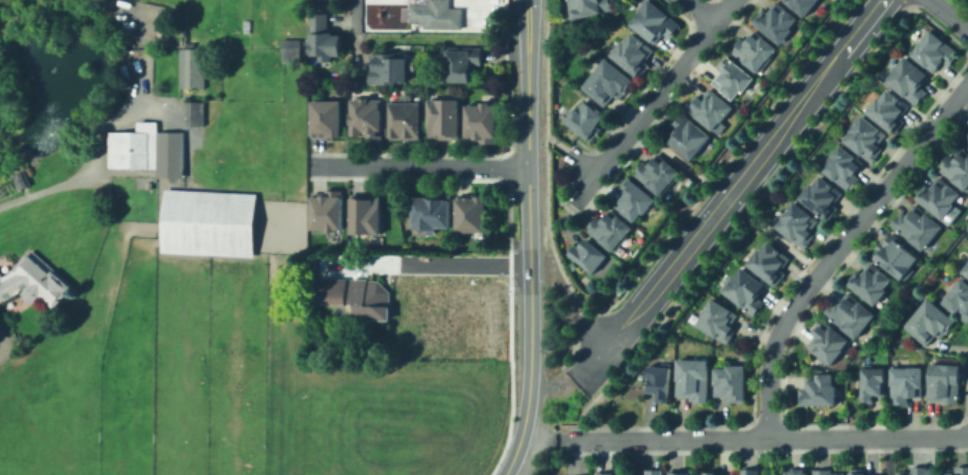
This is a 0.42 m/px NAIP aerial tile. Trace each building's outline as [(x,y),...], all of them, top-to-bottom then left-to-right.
[(431,7),(431,0),(452,0),(452,8),(463,8),(463,31),(430,30),(430,21),(413,21),(413,7),(431,7)] [(574,15),(570,0),(611,0),(613,6),(574,15)] [(635,21),(652,0),(656,0),(682,22),(672,34),(665,29),(657,39),(635,21)] [(769,11),(777,0),(779,0),(801,17),(784,40),(756,18),(765,7),(769,11)] [(808,11),(793,0),(816,0),(808,11)] [(340,52),(340,56),(312,55),(312,15),(329,15),(329,33),(344,33),(344,52),(340,52)] [(733,46),(741,36),(747,41),(756,29),(778,47),(761,68),(733,46)] [(614,53),(633,30),(653,46),(643,59),(648,63),(640,73),(614,53)] [(916,52),(933,31),(960,53),(953,63),(945,56),(936,68),(916,52)] [(302,41),(302,59),(285,59),(285,41),(302,41)] [(206,88),(181,88),(181,48),(206,48),(206,88)] [(447,74),(447,50),(475,50),(475,55),(486,55),(486,64),(476,75),(473,75),(473,84),(447,84),(447,74)] [(407,81),(375,81),(375,53),(407,53),(407,81)] [(728,55),(754,73),(737,98),(715,82),(724,69),(721,66),(728,55)] [(890,77),(909,56),(931,75),(921,86),(927,92),(918,102),(890,77)] [(585,86),(606,59),(634,79),(622,95),(613,89),(604,101),(585,86)] [(871,109),(889,86),(908,102),(898,114),(905,120),(897,130),(871,109)] [(689,106),(697,95),(702,99),(711,88),(733,106),(716,127),(689,106)] [(459,138),(430,138),(430,101),(459,102),(459,138)] [(601,132),(597,138),(592,133),(588,137),(569,121),(585,101),(607,119),(598,130),(601,132)] [(383,102),(383,137),(374,137),(374,130),(355,130),(355,102),(383,102)] [(420,137),(393,137),(393,102),(420,103),(420,137)] [(206,126),(189,126),(189,103),(206,103),(206,126)] [(341,136),(315,136),(315,103),(341,103),(341,136)] [(496,145),(484,145),(484,141),(469,141),(469,105),(497,105),(496,145)] [(683,112),(712,134),(696,157),(673,140),(681,130),(674,125),(683,112)] [(848,138),(867,116),(885,131),(876,142),(883,149),(873,160),(848,138)] [(167,168),(110,168),(110,132),(133,132),(141,123),(157,123),(168,134),(167,168)] [(180,177),(181,131),(155,130),(154,176),(180,177)] [(825,166),(841,147),(861,163),(853,173),(859,178),(851,187),(825,166)] [(962,150),(967,155),(967,186),(967,187),(942,167),(951,156),(955,159),(962,150)] [(637,171),(645,161),(649,164),(658,152),(682,172),(665,194),(637,171)] [(11,176),(24,170),(30,185),(18,191),(11,176)] [(804,194),(819,175),(840,192),(832,202),(839,207),(832,216),(804,194)] [(918,195),(928,184),(929,185),(938,175),(960,194),(942,215),(918,195)] [(655,199),(638,222),(615,204),(632,181),(655,199)] [(327,226),(314,226),(315,194),(327,194),(327,189),(347,189),(347,226),(327,226)] [(256,255),(164,255),(164,191),(256,192),(256,255)] [(379,196),(379,206),(381,206),(381,232),(353,232),(353,196),(379,196)] [(436,227),(436,230),(416,230),(416,198),(445,198),(445,196),(451,196),(451,227),(436,227)] [(487,230),(461,230),(461,197),(487,197),(487,230)] [(779,223),(799,201),(817,218),(809,226),(818,234),(806,247),(779,223)] [(893,222),(901,211),(907,216),(915,206),(941,227),(925,247),(893,222)] [(613,210),(631,226),(630,239),(616,255),(588,229),(595,220),(600,224),(613,210)] [(878,256),(893,238),(916,257),(900,275),(878,256)] [(608,257),(594,273),(575,255),(589,240),(608,257)] [(751,261),(769,241),(788,258),(778,269),(785,275),(777,284),(751,261)] [(26,294),(0,310),(0,268),(1,267),(6,276),(24,266),(33,254),(55,270),(60,267),(76,295),(49,312),(41,299),(32,304),(26,294)] [(959,270),(967,277),(967,259),(959,270)] [(851,282),(869,260),(893,280),(875,302),(851,282)] [(727,288),(744,269),(766,288),(758,298),(764,303),(755,313),(727,288)] [(317,302),(317,277),(344,277),(344,302),(317,302)] [(388,287),(388,321),(379,321),(379,320),(358,320),(358,298),(347,298),(347,278),(375,278),(388,287)] [(961,278),(967,283),(967,318),(945,302),(961,278)] [(435,292),(458,291),(458,287),(466,287),(466,335),(448,336),(448,330),(435,331),(435,292)] [(473,289),(499,289),(499,331),(491,331),(491,333),(473,333),(473,289)] [(826,311),(834,301),(838,304),(847,293),(873,314),(856,335),(826,311)] [(697,324),(713,299),(740,316),(724,341),(697,324)] [(905,326),(927,299),(954,321),(941,336),(936,331),(925,344),(905,326)] [(830,362),(811,347),(820,336),(812,329),(819,320),(846,341),(830,362)] [(704,361),(704,378),(709,378),(709,400),(689,400),(689,396),(678,396),(678,361),(704,361)] [(928,395),(932,363),(959,366),(956,398),(928,395)] [(669,390),(653,390),(653,367),(670,367),(669,390)] [(745,402),(730,402),(730,396),(716,396),(716,368),(745,368),(745,402)] [(871,402),(862,402),(863,368),(886,368),(886,394),(871,394),(871,402)] [(906,402),(892,402),(892,368),(918,369),(918,396),(906,396),(906,402)] [(805,403),(799,403),(799,387),(805,387),(805,373),(832,373),(832,403),(805,403)] [(936,465),(936,474),(901,474),(901,472),(913,472),(913,465),(936,465)] [(958,466),(967,466),(967,474),(944,474),(944,473),(958,473),(958,466)]
